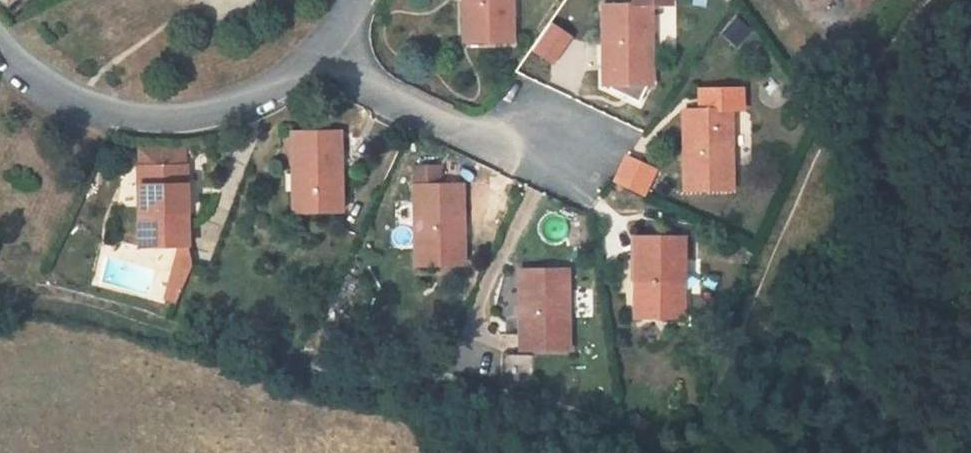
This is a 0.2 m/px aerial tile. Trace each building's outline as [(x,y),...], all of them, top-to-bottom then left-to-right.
[(513,41),(513,0),(465,0),(466,42),(513,41)] [(652,83),(651,3),(671,2),(671,0),(633,0),(633,3),(603,3),(604,84),(652,83)] [(856,11),(871,0),(847,0),(856,11)] [(683,110),(684,191),(732,190),(731,109),(742,109),(742,89),(700,89),(700,110),(683,110)] [(340,131),(292,132),(293,212),(341,212),(340,131)] [(628,157),(612,180),(643,195),(656,170),(628,157)] [(186,166),(139,167),(141,247),(183,246),(188,246),(186,166)] [(439,168),(415,169),(416,266),(463,265),(462,185),(440,185),(439,168)] [(636,318),(683,318),(683,314),(684,314),(684,237),(636,237),(636,314),(636,318)] [(189,263),(188,246),(183,246),(170,299),(180,301),(194,263),(189,263)] [(568,269),(520,270),(520,314),(517,314),(517,350),(571,350),(570,314),(568,314),(568,269)]
